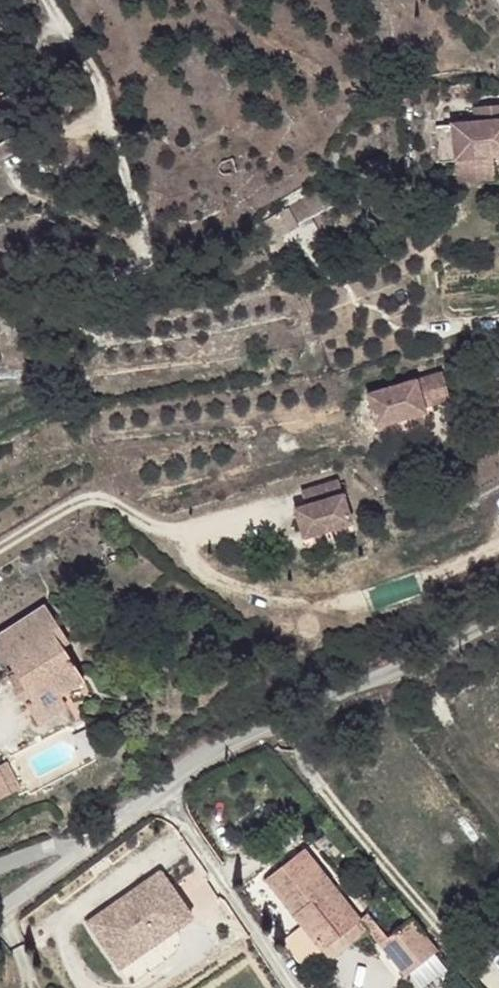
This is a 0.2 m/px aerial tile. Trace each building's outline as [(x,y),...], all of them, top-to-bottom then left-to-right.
[(451,125),(455,162),(457,183),(478,180),(475,158),(492,156),(498,156),(498,105),(473,108),(474,123),(451,125)] [(492,156),(475,158),(478,180),(495,179),(492,156)] [(268,239),(278,233),(280,236),(297,226),(286,207),(269,218),(259,224),(268,239)] [(442,372),(368,394),(377,426),(425,411),(424,406),(450,399),(442,372)] [(351,522),(339,479),(301,490),(305,504),(294,508),(303,537),(351,522)] [(46,605),(0,634),(0,650),(14,671),(7,676),(27,705),(54,687),(60,695),(84,679),(62,645),(69,640),(46,605)] [(60,695),(54,687),(27,705),(39,725),(68,707),(60,695)] [(14,778),(4,783),(9,793),(19,788),(14,778)] [(359,918),(303,848),(282,865),(265,879),(322,950),(341,935),(360,920),(360,919),(359,918)] [(86,925),(129,987),(130,987),(189,948),(191,923),(159,877),(86,925)] [(388,937),(368,913),(359,918),(360,919),(360,920),(367,931),(378,944),(379,944),(388,937)] [(437,951),(412,918),(388,937),(379,944),(405,976),(437,951)] [(367,931),(360,920),(341,935),(322,950),(331,960),(367,931)]
